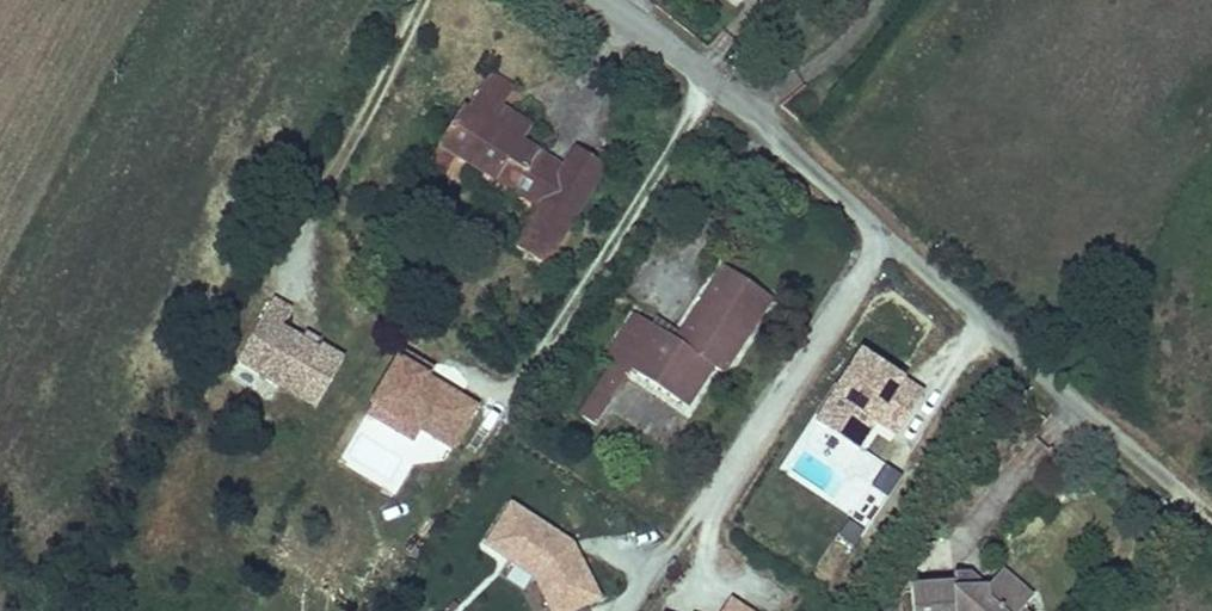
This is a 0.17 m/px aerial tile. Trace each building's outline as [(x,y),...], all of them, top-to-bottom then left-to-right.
[(468,109),(450,140),(463,149),(550,205),(524,247),(558,267),(602,187),(570,168),(527,142),(537,125),(509,107),(515,95),(490,80),(472,110),(468,109)] [(463,149),(450,140),(444,152),(457,160),(463,149)] [(615,164),(583,145),(570,168),(602,187),(615,164)] [(766,283),(718,254),(671,330),(629,304),(604,344),(610,348),(583,389),(603,401),(628,359),(682,393),(705,355),(717,362),(766,283)] [(231,379),(318,414),(342,356),(283,331),(292,310),(264,298),(231,379)] [(926,395),(857,351),(812,417),(858,447),(871,427),(897,445),(926,395)] [(449,462),(478,408),(393,362),(363,415),(449,462)] [(508,501),(487,543),(533,573),(553,610),(577,610),(599,599),(568,537),(508,501)] [(836,541),(854,550),(863,531),(845,522),(836,541)] [(1000,574),(987,591),(956,594),(955,586),(909,589),(910,610),(1021,610),(1031,597),(1002,572),(1000,574)] [(955,586),(956,594),(987,591),(1000,574),(955,579),(955,586)]
